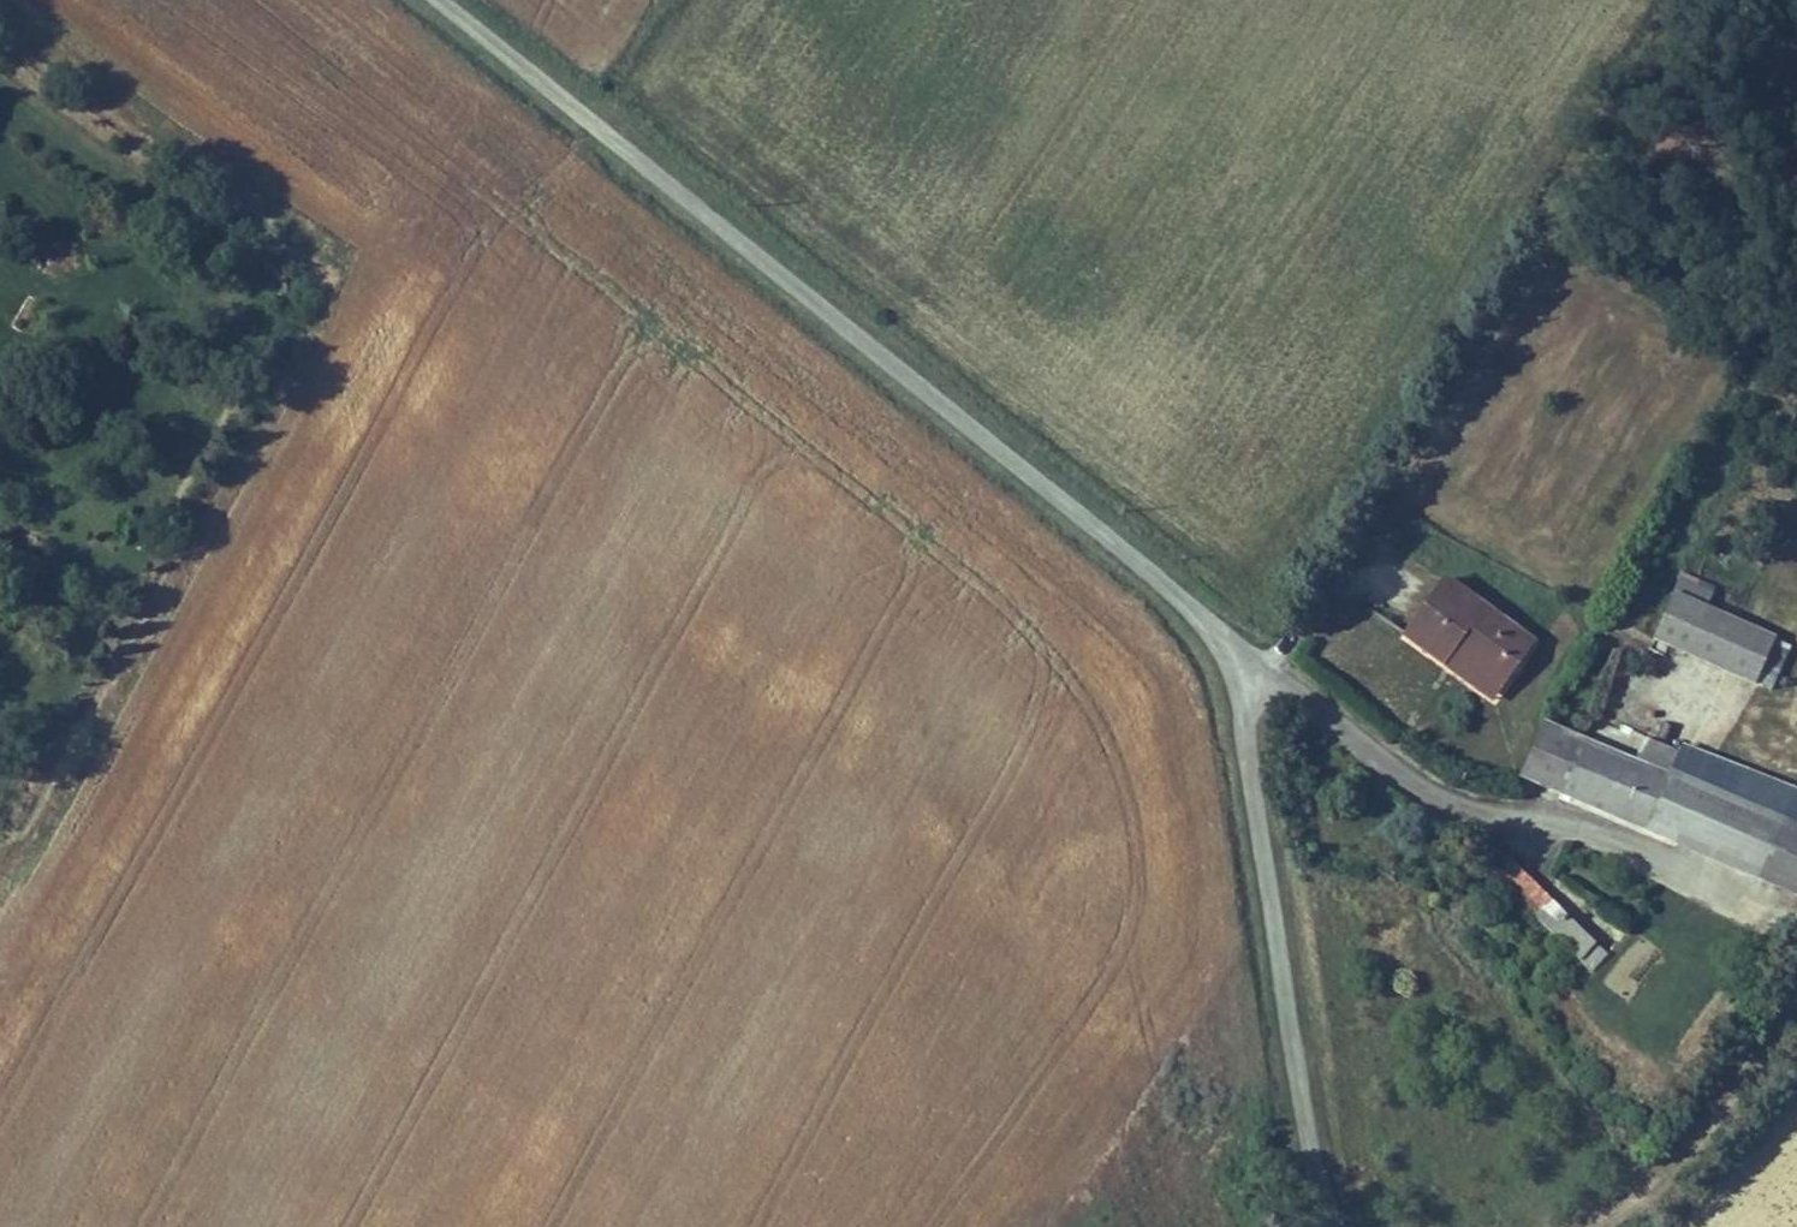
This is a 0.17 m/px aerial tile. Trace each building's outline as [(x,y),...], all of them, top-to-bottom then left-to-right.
[(1671,594),(1650,642),(1754,685),(1756,681),(1772,688),(1790,646),(1773,640),(1775,637),(1705,608),(1714,587),(1682,574),(1673,595),(1671,594)] [(1534,640),(1443,577),(1400,638),(1492,701),(1534,640)] [(1538,722),(1515,777),(1644,831),(1677,753),(1641,739),(1632,761),(1538,722)] [(1644,831),(1796,894),(1796,790),(1681,742),(1677,753),(1644,831)] [(1506,857),(1493,870),(1585,966),(1598,953),(1506,857)] [(1620,974),(1633,986),(1662,956),(1650,944),(1620,974)]
